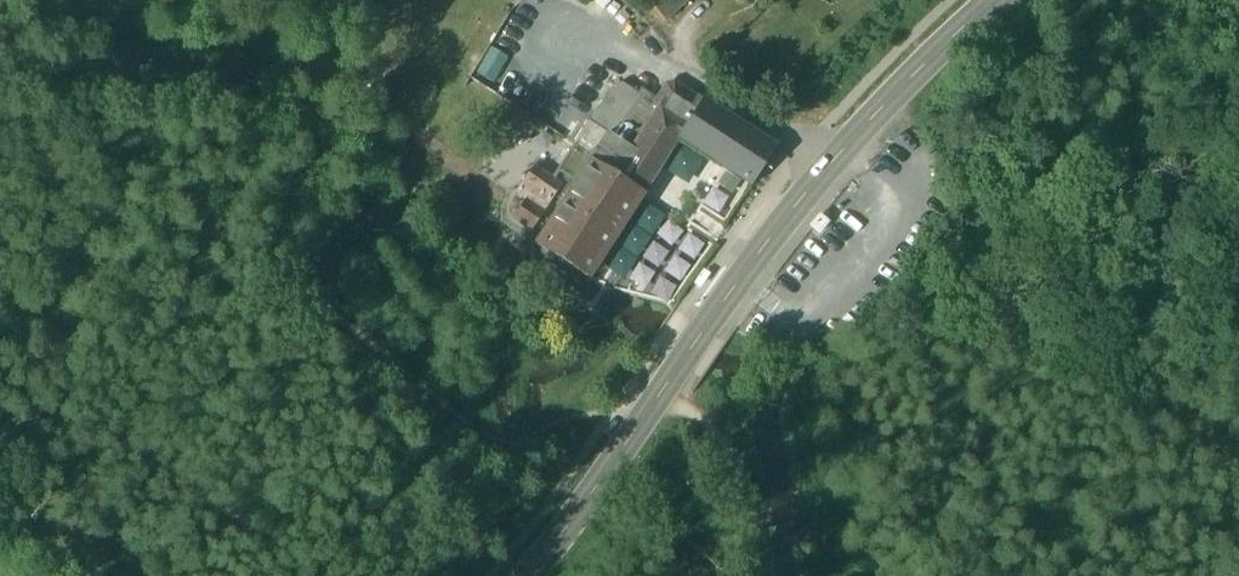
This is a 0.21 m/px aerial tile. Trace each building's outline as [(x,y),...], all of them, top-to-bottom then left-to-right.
[(666,22),(690,0),(646,0),(666,22)] [(658,109),(640,136),(621,124),(637,100),(639,94),(637,94),(624,84),(618,84),(614,87),(589,122),(607,135),(593,159),(573,146),(557,171),(576,183),(537,245),(535,249),(586,281),(641,196),(674,143),(701,101),(675,85),(671,83),(666,85),(656,100),(656,102),(658,109)] [(656,102),(656,100),(641,90),(639,94),(637,100),(621,124),(640,136),(658,109),(656,102)] [(674,143),(751,189),(777,149),(702,100),(701,101),(674,143)] [(589,122),(573,146),(593,159),(607,135),(589,122)] [(516,192),(526,198),(545,211),(561,187),(533,168),(516,192)] [(532,230),(545,211),(526,198),(513,218),(532,230)] [(624,276),(662,221),(647,211),(609,266),(624,276)] [(588,306),(590,303),(535,264),(535,249),(537,245),(531,242),(530,267),(570,296),(582,305),(582,307),(607,325),(617,334),(619,333),(620,332),(625,326),(615,319),(612,323),(588,306)]
